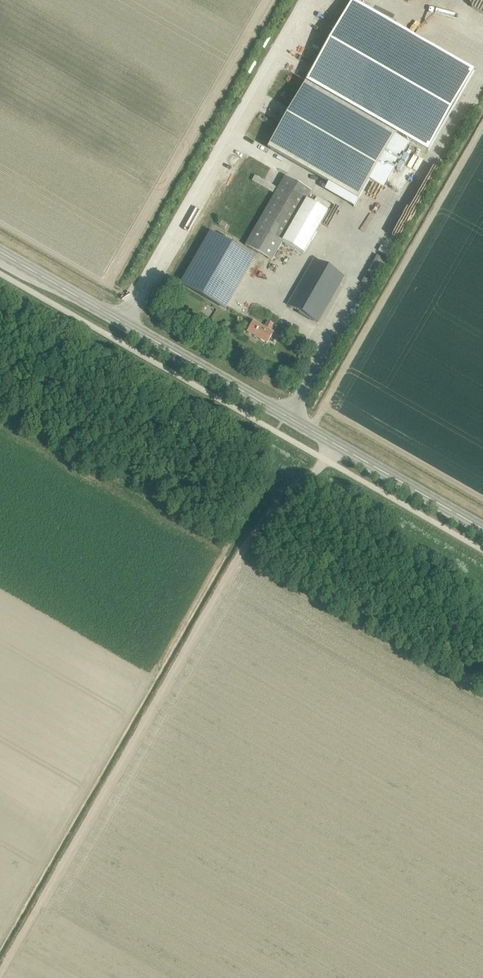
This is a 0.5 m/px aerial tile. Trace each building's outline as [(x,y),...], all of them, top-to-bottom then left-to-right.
[(426,153),(473,73),(351,1),(305,81),(426,153)] [(409,147),(394,138),(395,136),(307,85),(270,148),(358,199),(378,165),(394,173),(409,147)] [(477,102),(482,97),(482,92),(481,89),(472,97),(477,102)] [(256,111),(263,98),(257,95),(250,108),(256,111)] [(420,170),(426,156),(415,151),(409,165),(420,170)] [(401,167),(399,171),(404,174),(401,178),(407,181),(412,172),(401,167)] [(271,260),(282,242),(303,254),(327,212),(330,206),(334,198),(324,192),(325,190),(314,183),(309,191),(307,189),(308,189),(299,184),(298,185),(285,177),(245,245),(271,260)] [(376,210),(381,213),(393,196),(388,193),(376,210)] [(220,220),(218,224),(224,228),(227,224),(220,220)] [(179,228),(173,240),(182,245),(189,233),(179,228)] [(182,283),(224,307),(252,258),(232,246),(233,243),(222,237),(220,240),(210,234),(182,283)] [(317,322),(343,276),(313,259),(287,305),(317,322)] [(253,321),(247,332),(266,343),(272,333),(269,331),(273,323),(267,320),(263,327),(253,321)]
